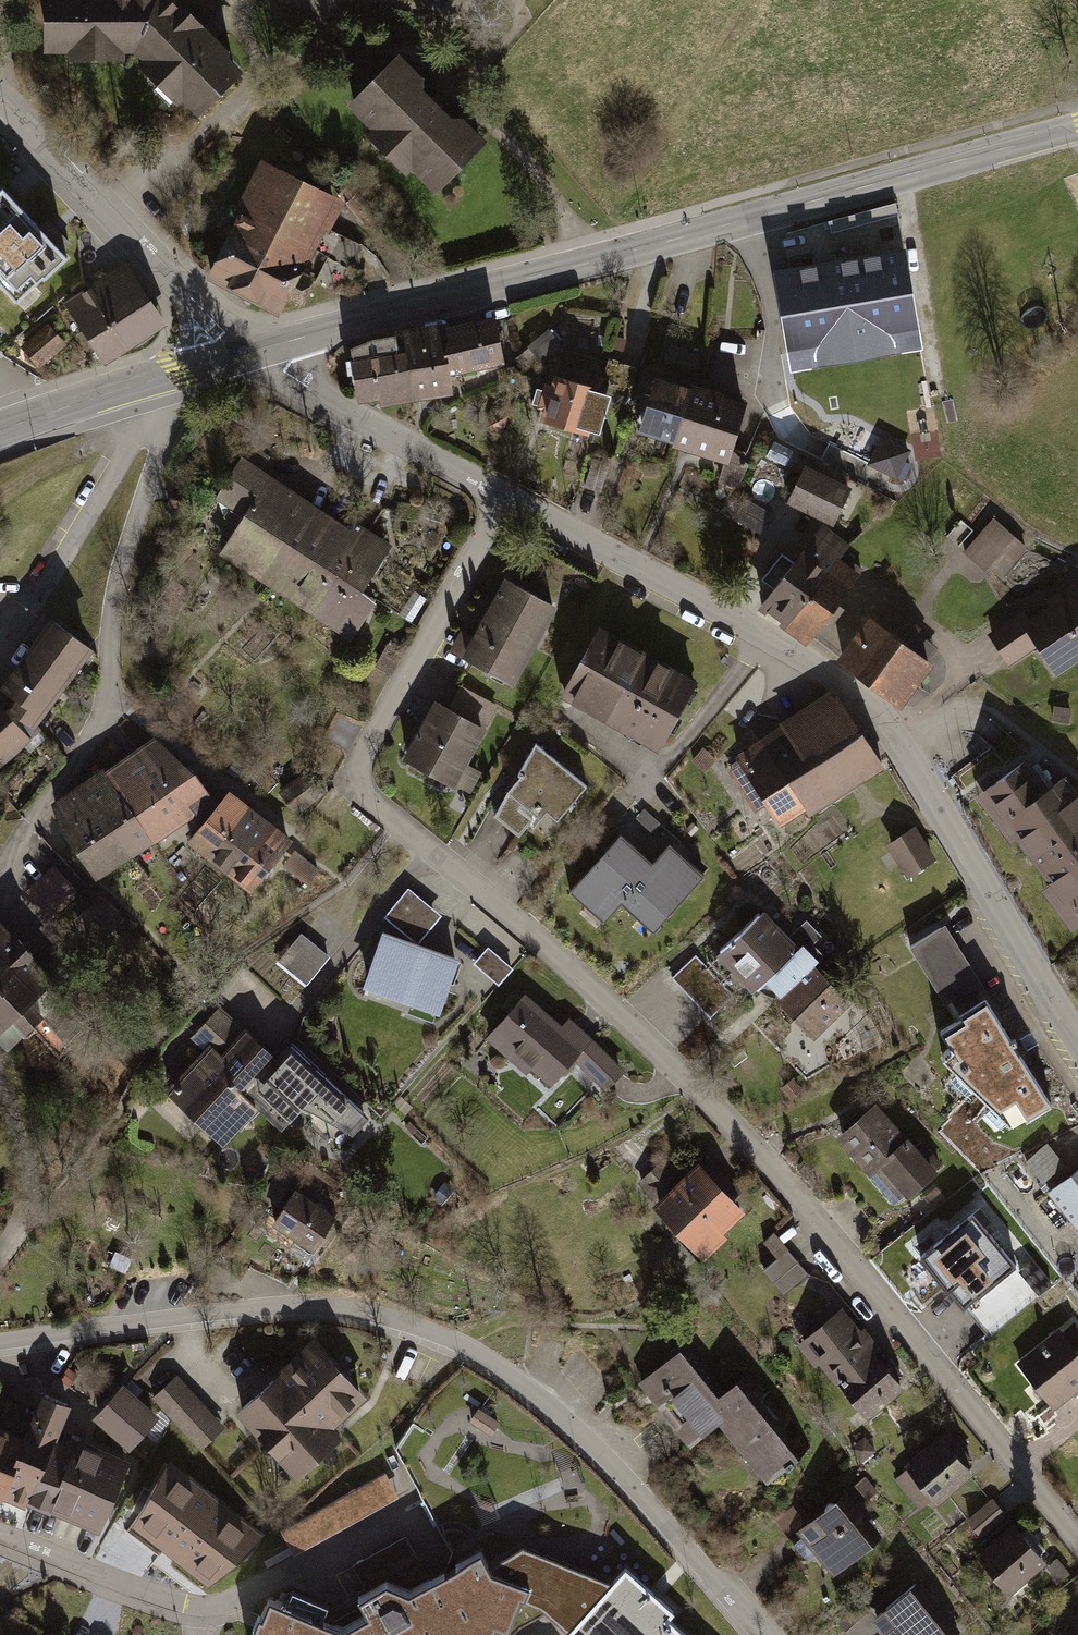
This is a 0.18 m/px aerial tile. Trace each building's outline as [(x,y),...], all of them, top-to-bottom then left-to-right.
[(246,71),(171,0),(42,0),(42,52),(135,54),(195,119),(246,71)] [(484,148),(389,53),(339,103),(433,198),(484,148)] [(344,200),(260,157),(204,278),(274,314),(277,316),(344,200)] [(69,257),(2,185),(0,188),(0,280),(21,302),(69,257)] [(896,202),(827,220),(832,233),(898,215),(896,202)] [(876,254),(859,257),(828,262),(800,266),(789,267),(773,269),(791,371),(924,348),(907,247),(890,250),(876,254)] [(102,362),(162,323),(123,263),(63,301),(102,362)] [(448,370),(503,362),(496,315),(399,329),(402,349),(349,356),(355,398),(379,394),(380,403),(452,393),(448,370)] [(38,356),(66,346),(58,324),(30,334),(38,356)] [(549,329),(527,346),(528,348),(538,360),(539,362),(561,345),(549,329)] [(521,374),(538,360),(528,348),(515,358),(518,363),(515,366),(521,374)] [(600,436),(612,393),(549,375),(537,418),(600,436)] [(637,433),(674,444),(691,385),(654,375),(637,433)] [(691,383),(691,385),(674,444),(673,447),(728,463),(731,450),(746,398),(691,383)] [(870,466),(904,479),(916,446),(882,433),(870,466)] [(749,455),(731,450),(728,463),(722,483),(740,488),(749,455)] [(354,532),(244,459),(214,504),(240,521),(220,552),(352,639),(377,602),(361,592),(392,546),(360,524),(354,532)] [(835,526),(851,488),(805,465),(787,503),(835,526)] [(1025,543),(991,514),(960,551),(984,570),(1002,549),(1012,558),(1025,543)] [(758,609),(807,645),(861,574),(840,558),(851,546),(822,524),(758,609)] [(986,632),(1007,664),(1034,647),(1053,677),(1077,661),(1077,584),(1073,576),(986,632)] [(516,682),(556,607),(503,580),(464,655),(516,682)] [(894,705),(929,660),(863,610),(829,654),(894,705)] [(35,729),(95,651),(53,620),(3,685),(18,697),(9,709),(35,729)] [(659,750),(696,683),(596,629),(559,696),(659,750)] [(400,655),(385,648),(375,667),(390,675),(400,655)] [(804,812),(877,766),(827,688),(772,723),(773,725),(730,753),(736,763),(725,770),(752,813),(763,807),(773,822),(800,805),(804,812)] [(481,724),(427,697),(398,757),(452,783),(481,724)] [(38,743),(9,709),(0,698),(0,774),(38,743)] [(1071,706),(1054,704),(1052,720),(1069,722),(1071,706)] [(154,737),(53,807),(101,876),(213,798),(190,766),(154,737)] [(585,786),(535,742),(497,817),(518,835),(535,819),(548,829),(585,786)] [(1077,915),(1077,800),(1058,772),(1041,784),(1020,753),(966,790),(1001,839),(1010,833),(1040,877),(1033,882),(1064,925),(1077,915)] [(294,839),(229,789),(216,805),(188,842),(254,891),(294,839)] [(654,859),(676,834),(640,802),(618,827),(654,859)] [(900,874),(930,855),(910,825),(880,844),(900,874)] [(652,867),(619,837),(570,892),(603,921),(621,901),(652,867)] [(702,876),(669,846),(652,867),(621,901),(653,930),(702,876)] [(80,894),(54,865),(27,889),(53,919),(80,894)] [(410,937),(424,942),(445,917),(414,891),(389,920),(410,937)] [(799,950),(761,911),(715,955),(752,994),(761,986),(799,950)] [(0,926),(0,1034),(15,1020),(26,1031),(65,996),(0,926)] [(424,942),(410,937),(383,928),(361,992),(439,1018),(461,955),(424,942)] [(1007,1135),(1049,1110),(981,1004),(990,999),(948,929),(910,952),(952,1021),(938,1031),(951,1053),(941,1060),(994,1110),(1007,1135)] [(329,962),(299,939),(276,968),(306,991),(329,962)] [(511,969),(487,946),(472,962),(496,985),(511,969)] [(856,1039),(870,1026),(814,968),(776,1006),(812,1043),(837,1019),(856,1039)] [(522,993),(483,1036),(543,1091),(572,1060),(605,1090),(625,1069),(566,1015),(557,1025),(522,993)] [(215,1033),(161,1088),(216,1142),(257,1100),(265,1108),(291,1082),(305,1096),(323,1077),(283,1038),(269,1053),(217,1002),(200,1019),(215,1033)] [(891,1205),(931,1170),(870,1101),(830,1136),(891,1205)] [(1044,1180),(1067,1163),(1050,1141),(1028,1157),(1044,1180)] [(646,1202),(697,1257),(722,1235),(718,1230),(741,1209),(694,1158),(646,1202)] [(1041,1192),(1077,1237),(1077,1161),(1041,1192)] [(317,1253),(340,1218),(297,1189),(274,1224),(317,1253)] [(994,1223),(979,1205),(923,1249),(971,1310),(1017,1274),(983,1231),(994,1223)] [(766,1268),(786,1292),(811,1272),(791,1247),(766,1268)] [(863,1417),(900,1387),(870,1351),(877,1346),(840,1301),(791,1340),(830,1388),(836,1383),(863,1417)] [(1014,1362),(1050,1407),(1077,1385),(1077,1357),(1073,1351),(1077,1347),(1077,1326),(1071,1316),(1014,1362)] [(363,1395),(311,1337),(277,1367),(231,1408),(290,1475),(338,1433),(330,1424),(363,1395)] [(709,1392),(675,1347),(632,1380),(681,1443),(712,1419),(760,1482),(793,1457),(730,1376),(709,1392)] [(225,1426),(177,1374),(152,1396),(201,1449),(225,1426)] [(108,1399),(93,1416),(131,1449),(159,1417),(121,1384),(108,1399)] [(0,1495),(39,1400),(10,1389),(0,1413),(0,1495)] [(39,1400),(0,1495),(15,1501),(27,1506),(28,1503),(55,1438),(70,1402),(42,1391),(39,1400)] [(478,1403),(468,1418),(490,1432),(500,1418),(478,1403)] [(75,1446),(49,1511),(100,1532),(131,1457),(87,1439),(79,1436),(75,1446)] [(943,1437),(905,1465),(934,1504),(973,1476),(943,1437)] [(55,1438),(28,1503),(40,1508),(49,1511),(75,1446),(55,1438)] [(264,1534),(172,1461),(136,1526),(168,1552),(209,1585),(264,1534)] [(278,1527),(292,1551),(398,1493),(384,1468),(278,1527)] [(829,1573),(884,1529),(849,1484),(793,1528),(829,1573)] [(1004,1516),(991,1499),(965,1519),(978,1536),(1004,1516)] [(1011,1593),(1047,1566),(1015,1524),(979,1552),(1011,1593)] [(354,1563),(369,1591),(388,1581),(422,1562),(406,1535),(354,1563)] [(627,1569),(614,1584),(523,1547),(488,1564),(491,1570),(530,1587),(525,1597),(524,1601),(543,1609),(570,1633),(567,1634),(685,1634),(669,1621),(676,1614),(654,1594),(627,1569)] [(522,1596),(525,1597),(530,1587),(491,1570),(488,1564),(482,1553),(439,1576),(411,1591),(388,1581),(369,1591),(361,1596),(370,1613),(344,1627),(271,1596),(264,1613),(260,1611),(254,1625),(273,1632),(272,1634),(477,1634),(478,1631),(487,1634),(491,1634),(496,1621),(509,1626),(522,1596)] [(905,1583),(866,1614),(882,1634),(945,1634),(905,1583)]
